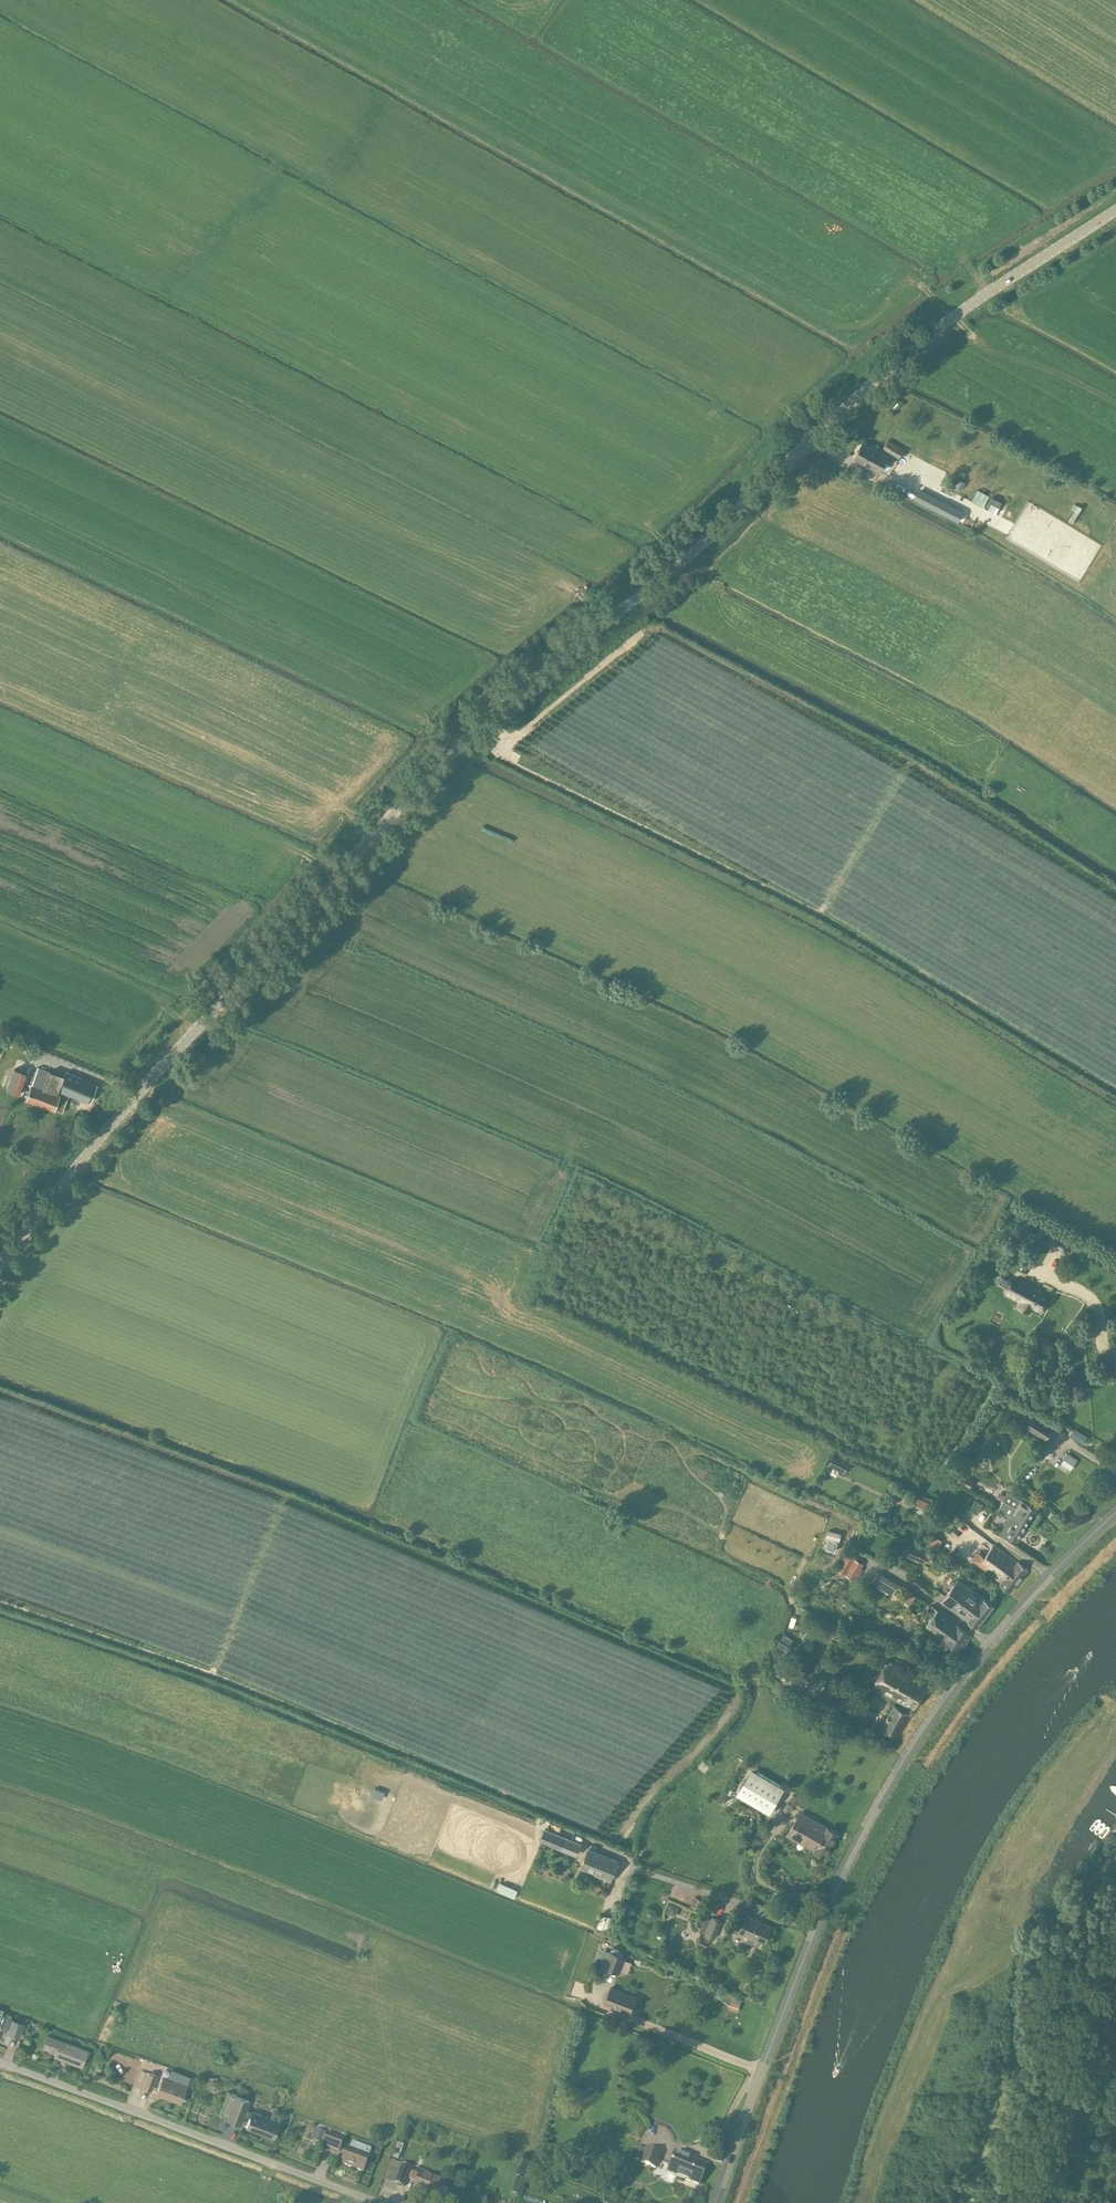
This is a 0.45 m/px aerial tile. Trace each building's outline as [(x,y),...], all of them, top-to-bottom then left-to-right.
[(888,440),(883,449),(899,458),(904,449),(888,440)] [(859,451),(855,458),(880,472),(888,456),(863,443),(863,445),(861,444),(858,450),(859,451)] [(984,506),(990,495),(979,489),(973,500),(984,506)] [(919,491),(915,499),(937,511),(958,521),(963,511),(945,502),(942,503),(919,491)] [(995,497),(988,508),(994,512),(1001,502),(995,497)] [(38,1066),(26,1098),(63,1111),(70,1093),(90,1101),(97,1085),(97,1084),(66,1071),(63,1076),(58,1092),(44,1087),(50,1071),(38,1066)] [(18,1093),(26,1072),(15,1068),(7,1089),(18,1093)] [(1056,1234),(1050,1246),(1065,1254),(1071,1242),(1056,1234)] [(1053,1292),(1019,1273),(1010,1291),(1023,1298),(1020,1304),(1031,1310),(1034,1304),(1043,1309),(1053,1292)] [(1066,1418),(1074,1421),(1078,1410),(1070,1407),(1066,1418)] [(1046,1439),(1052,1429),(1033,1416),(1026,1427),(1046,1439)] [(1075,1428),(1070,1436),(1083,1444),(1088,1436),(1075,1428)] [(1068,1452),(1061,1463),(1070,1469),(1077,1459),(1068,1452)] [(834,1454),(828,1464),(844,1472),(849,1463),(834,1454)] [(970,1488),(974,1480),(960,1473),(956,1481),(970,1488)] [(999,1509),(1009,1515),(1026,1525),(1036,1508),(1021,1499),(1016,1508),(1004,1501),(999,1509)] [(976,1500),(971,1508),(978,1512),(983,1504),(976,1500)] [(1026,1525),(1009,1515),(1007,1517),(1009,1518),(1000,1533),(1015,1542),(1026,1525)] [(931,1537),(927,1546),(938,1551),(942,1542),(931,1537)] [(834,1551),(837,1542),(829,1540),(826,1548),(834,1551)] [(1010,1592),(1028,1570),(1018,1561),(1017,1562),(994,1544),(985,1556),(979,1552),(973,1559),(1001,1581),(999,1583),(1010,1592)] [(932,1562),(935,1555),(926,1551),(923,1559),(932,1562)] [(854,1579),(863,1564),(847,1554),(841,1564),(849,1569),(846,1575),(854,1579)] [(922,1589),(926,1585),(916,1577),(913,1582),(922,1589)] [(976,1628),(994,1605),(985,1598),(984,1599),(958,1579),(941,1601),(976,1628)] [(961,1650),(971,1635),(938,1609),(927,1625),(961,1650)] [(782,1632),(775,1643),(788,1651),(795,1640),(782,1632)] [(892,1663),(877,1688),(914,1710),(929,1685),(892,1663)] [(848,1710),(835,1703),(831,1711),(844,1718),(848,1710)] [(898,1743),(912,1714),(895,1705),(887,1719),(884,1717),(880,1722),(876,1724),(874,1728),(875,1731),(880,1733),(898,1743)] [(702,1759),(697,1766),(704,1771),(709,1764),(708,1763),(704,1761),(702,1759)] [(769,1814),(784,1789),(752,1770),(737,1795),(769,1814)] [(375,1788),(371,1796),(382,1800),(385,1792),(375,1788)] [(794,1795),(790,1802),(795,1805),(800,1798),(794,1795)] [(825,1857),(838,1834),(801,1812),(788,1835),(815,1851),(825,1857)] [(577,1856),(582,1844),(544,1829),(540,1841),(577,1856)] [(619,1861),(589,1849),(581,1868),(611,1880),(619,1861)] [(502,1883),(498,1891),(514,1898),(518,1890),(502,1883)] [(696,1898),(693,1907),(698,1909),(702,1901),(696,1898)] [(670,1904),(667,1912),(675,1915),(679,1907),(670,1904)] [(602,1914),(597,1927),(602,1929),(607,1916),(602,1914)] [(608,1916),(603,1928),(608,1930),(613,1918),(608,1916)] [(736,1922),(732,1931),(739,1933),(740,1931),(749,1935),(746,1941),(758,1947),(761,1940),(765,1941),(771,1926),(746,1916),(742,1925),(736,1922)] [(707,1917),(700,1932),(705,1934),(713,1937),(715,1934),(720,1921),(713,1917),(712,1919),(707,1917)] [(610,1952),(605,1967),(620,1973),(626,1958),(610,1952)] [(632,2013),(637,1997),(611,1987),(605,2003),(632,2013)] [(739,2008),(740,2003),(732,2000),(731,2005),(739,2008)] [(20,2036),(25,2024),(13,2020),(9,2032),(20,2036)] [(48,2035),(45,2043),(47,2044),(46,2047),(46,2048),(47,2049),(47,2050),(48,2050),(56,2053),(55,2055),(55,2056),(56,2053),(67,2057),(66,2060),(83,2066),(89,2050),(48,2035)] [(151,2090),(157,2075),(149,2072),(144,2087),(151,2090)] [(181,2103),(187,2086),(163,2077),(157,2094),(160,2095),(161,2094),(165,2095),(165,2096),(181,2103)] [(218,2078),(207,2078),(208,2090),(218,2090),(218,2078)] [(241,2124),(250,2101),(235,2095),(226,2119),(241,2124)] [(273,2138),(280,2122),(252,2111),(246,2127),(273,2138)] [(315,2129),(312,2137),(322,2141),(325,2132),(315,2129)] [(321,2144),(338,2151),(342,2139),(326,2133),(323,2140),(321,2144)] [(370,2148),(356,2143),(352,2142),(350,2149),(346,2148),(340,2163),(363,2171),(370,2150),(370,2148)] [(398,2160),(403,2146),(397,2143),(392,2158),(398,2160)] [(635,2154),(633,2158),(640,2161),(640,2162),(656,2168),(661,2154),(646,2148),(645,2149),(638,2146),(635,2154)] [(699,2184),(707,2165),(675,2152),(667,2172),(699,2184)] [(402,2186),(409,2167),(399,2163),(392,2182),(402,2186)] [(435,2176),(413,2168),(409,2178),(416,2181),(412,2190),(436,2198),(437,2198),(443,2200),(448,2188),(441,2186),(442,2184),(433,2181),(435,2176)]
